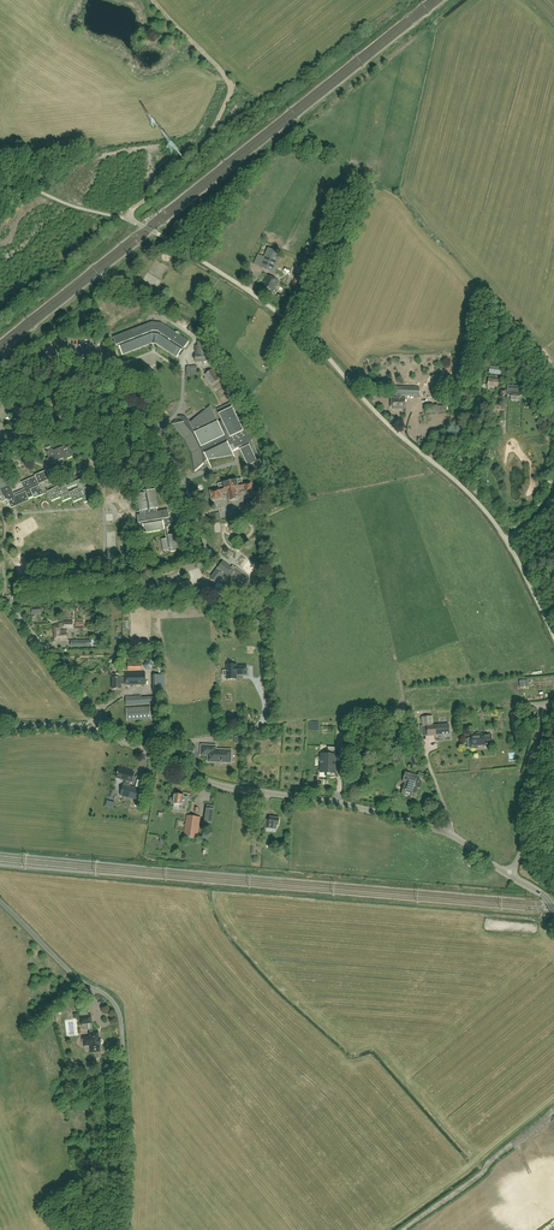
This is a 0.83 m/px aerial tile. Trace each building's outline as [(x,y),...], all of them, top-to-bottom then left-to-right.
[(260,266),(273,272),(281,254),(268,248),(260,266)] [(272,295),(279,281),(267,276),(261,289),(272,295)] [(297,287),(300,280),(296,279),(294,283),(293,282),(292,285),(297,287)] [(189,342),(165,325),(164,327),(161,325),(152,324),(149,325),(148,324),(113,337),(117,348),(120,347),(123,355),(153,343),(153,340),(156,341),(156,343),(177,357),(182,350),(183,351),(189,342)] [(195,346),(195,353),(196,361),(211,360),(210,352),(206,353),(206,341),(198,341),(198,346),(195,346)] [(489,374),(500,375),(500,367),(490,366),(489,374)] [(219,379),(212,370),(206,374),(213,383),(219,379)] [(498,387),(499,380),(489,378),(488,386),(498,387)] [(466,393),(465,393),(465,383),(456,383),(456,389),(457,389),(457,395),(466,395),(466,393)] [(405,409),(405,399),(402,399),(402,396),(419,396),(419,388),(396,387),(396,395),(398,395),(397,398),(391,398),(391,409),(405,409)] [(519,401),(519,390),(517,390),(517,388),(510,388),(510,390),(500,390),(500,397),(510,397),(510,400),(519,401)] [(252,440),(241,416),(238,418),(232,407),(219,414),(222,421),(219,423),(210,405),(210,406),(207,409),(204,412),(203,411),(203,412),(200,414),(200,415),(197,417),(194,420),(193,420),(190,423),(189,420),(189,421),(188,420),(188,419),(187,418),(186,418),(186,417),(185,417),(184,417),(184,416),(183,416),(182,416),(181,416),(180,416),(179,417),(178,417),(183,422),(172,424),(172,425),(173,425),(174,426),(175,426),(177,429),(177,430),(177,429),(180,432),(180,433),(183,436),(182,436),(183,436),(185,438),(185,439),(187,442),(186,442),(187,442),(188,445),(188,446),(189,446),(190,449),(190,450),(192,452),(192,453),(192,456),(193,460),(193,461),(194,464),(194,465),(195,468),(195,469),(195,471),(195,472),(204,464),(203,464),(203,463),(207,459),(211,468),(212,468),(208,460),(212,459),(216,458),(220,457),(221,457),(225,456),(225,457),(225,456),(229,456),(233,455),(235,457),(230,446),(233,444),(235,447),(235,448),(236,448),(240,446),(241,445),(242,448),(240,449),(240,450),(242,452),(241,452),(242,452),(243,455),(244,457),(244,458),(245,460),(245,461),(246,460),(247,463),(246,463),(247,463),(247,464),(248,466),(250,465),(250,466),(253,465),(254,468),(264,464),(262,459),(261,460),(251,440),(252,440)] [(74,455),(70,446),(64,449),(63,447),(54,450),(53,449),(52,449),(50,446),(46,448),(47,451),(46,452),(49,458),(47,459),(51,468),(60,464),(58,460),(64,457),(65,459),(74,455)] [(30,499),(29,498),(33,496),(34,498),(43,494),(39,483),(50,478),(46,470),(35,475),(35,476),(21,482),(24,489),(13,494),(9,485),(10,485),(9,485),(5,476),(6,476),(4,476),(3,473),(4,469),(4,468),(5,464),(5,460),(6,460),(5,460),(6,456),(7,456),(7,455),(0,454),(0,501),(1,501),(2,502),(3,501),(4,501),(5,501),(6,500),(8,505),(9,504),(11,508),(11,507),(30,499)] [(93,498),(87,485),(84,477),(67,486),(68,488),(77,484),(79,488),(69,492),(65,483),(47,491),(52,501),(61,497),(62,501),(71,497),(73,502),(82,498),(84,502),(93,498)] [(236,490),(239,490),(239,489),(241,489),(244,489),(245,493),(254,491),(252,482),(243,484),(243,483),(242,478),(237,479),(223,482),(218,483),(219,488),(219,489),(210,491),(212,500),(221,498),(220,494),(223,493),(225,492),(225,493),(228,492),(230,501),(238,499),(236,490)] [(170,519),(168,509),(168,510),(157,512),(156,508),(158,508),(158,507),(155,489),(147,490),(147,491),(144,491),(145,493),(137,494),(137,495),(137,494),(140,511),(147,510),(148,513),(137,515),(138,523),(137,523),(137,524),(137,525),(138,526),(139,526),(143,525),(144,533),(145,533),(145,532),(164,529),(165,529),(166,538),(161,539),(161,540),(162,540),(163,550),(169,549),(171,549),(171,552),(176,551),(173,535),(174,535),(173,534),(168,535),(167,526),(168,526),(168,525),(169,524),(170,523),(170,522),(171,522),(172,521),(172,522),(171,519),(170,519)] [(237,595),(250,578),(235,567),(234,569),(223,561),(210,578),(216,583),(218,581),(237,595)] [(214,590),(220,595),(225,588),(219,583),(214,590)] [(68,640),(67,629),(60,630),(59,628),(73,627),(72,621),(62,622),(62,623),(59,623),(59,624),(53,625),(55,641),(68,640)] [(223,671),(223,675),(227,675),(227,679),(237,679),(237,674),(239,674),(247,674),(247,666),(237,666),(237,665),(227,665),(227,671),(223,671)] [(146,684),(145,672),(125,673),(125,679),(121,679),(121,677),(112,677),(112,689),(121,688),(121,684),(125,684),(125,685),(146,684)] [(165,690),(165,674),(153,675),(153,690),(165,690)] [(126,706),(156,704),(155,696),(142,697),(141,696),(125,697),(126,706)] [(224,711),(235,711),(234,696),(223,696),(224,711)] [(150,719),(150,707),(126,708),(127,720),(150,719)] [(450,734),(449,724),(434,725),(433,716),(424,717),(417,717),(418,726),(423,726),(424,736),(450,734)] [(492,744),(492,737),(491,734),(486,735),(486,734),(471,735),(472,738),(468,738),(468,746),(468,747),(469,747),(469,748),(470,748),(471,748),(472,748),(472,747),(473,747),(473,746),(487,745),(487,744),(492,744)] [(215,750),(215,747),(202,746),(202,754),(209,754),(208,760),(212,760),(213,761),(216,762),(217,761),(223,761),(224,762),(227,762),(228,761),(230,761),(230,751),(215,750)] [(336,748),(328,747),(328,754),(322,754),(322,760),(323,760),(323,764),(322,764),(321,772),(327,772),(327,777),(335,777),(335,764),(336,764),(336,762),(336,748)] [(420,762),(417,754),(410,757),(413,765),(420,762)] [(139,800),(142,789),(127,786),(129,781),(132,782),(134,772),(119,768),(116,777),(125,780),(124,785),(123,784),(120,795),(139,800)] [(402,782),(405,783),(402,794),(405,795),(408,796),(415,798),(417,788),(420,789),(422,783),(419,782),(420,778),(425,779),(426,775),(419,773),(418,775),(405,772),(402,782)] [(187,806),(188,797),(184,797),(184,795),(174,794),(173,799),(171,798),(170,802),(173,803),(173,804),(182,806),(187,806)] [(212,824),(214,806),(207,805),(204,823),(212,824)] [(198,838),(200,817),(187,815),(185,836),(198,838)] [(278,825),(279,819),(270,817),(270,820),(266,819),(265,828),(276,830),(277,825),(278,825)] [(89,1016),(80,1017),(81,1024),(90,1023),(89,1016)] [(67,1025),(68,1027),(62,1028),(64,1037),(74,1035),(72,1024),(67,1025)] [(80,1025),(80,1033),(88,1033),(88,1025),(80,1025)] [(101,1044),(100,1038),(99,1038),(98,1032),(93,1033),(93,1030),(89,1030),(90,1033),(89,1033),(90,1037),(83,1037),(83,1038),(82,1039),(83,1044),(84,1045),(84,1046),(85,1045),(86,1046),(88,1046),(89,1045),(91,1045),(91,1052),(100,1051),(100,1045),(101,1044)]
